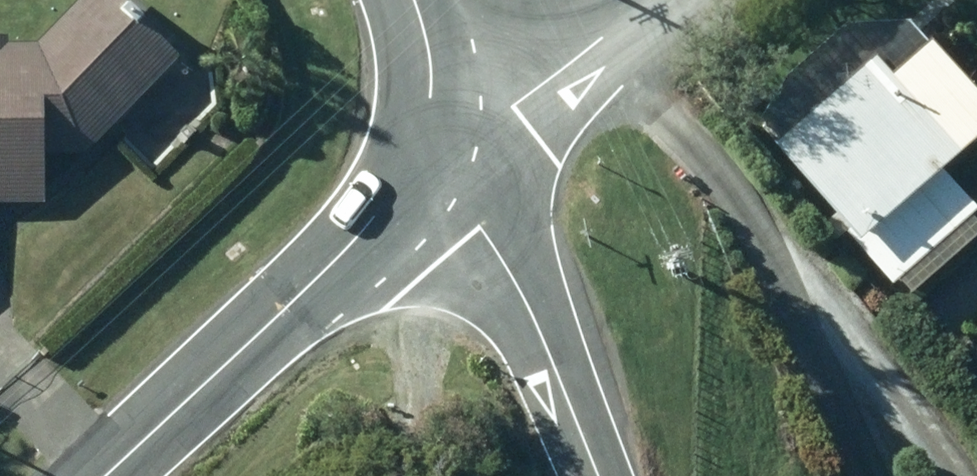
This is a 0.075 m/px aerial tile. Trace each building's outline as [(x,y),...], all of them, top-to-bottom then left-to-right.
[(45,200),(43,157),(81,156),(117,119),(172,64),(105,0),(81,0),(39,45),(0,46),(0,201),(45,200)] [(883,284),(966,213),(927,168),(976,125),(976,112),(917,42),(877,77),(861,58),(762,143),(883,284)]
